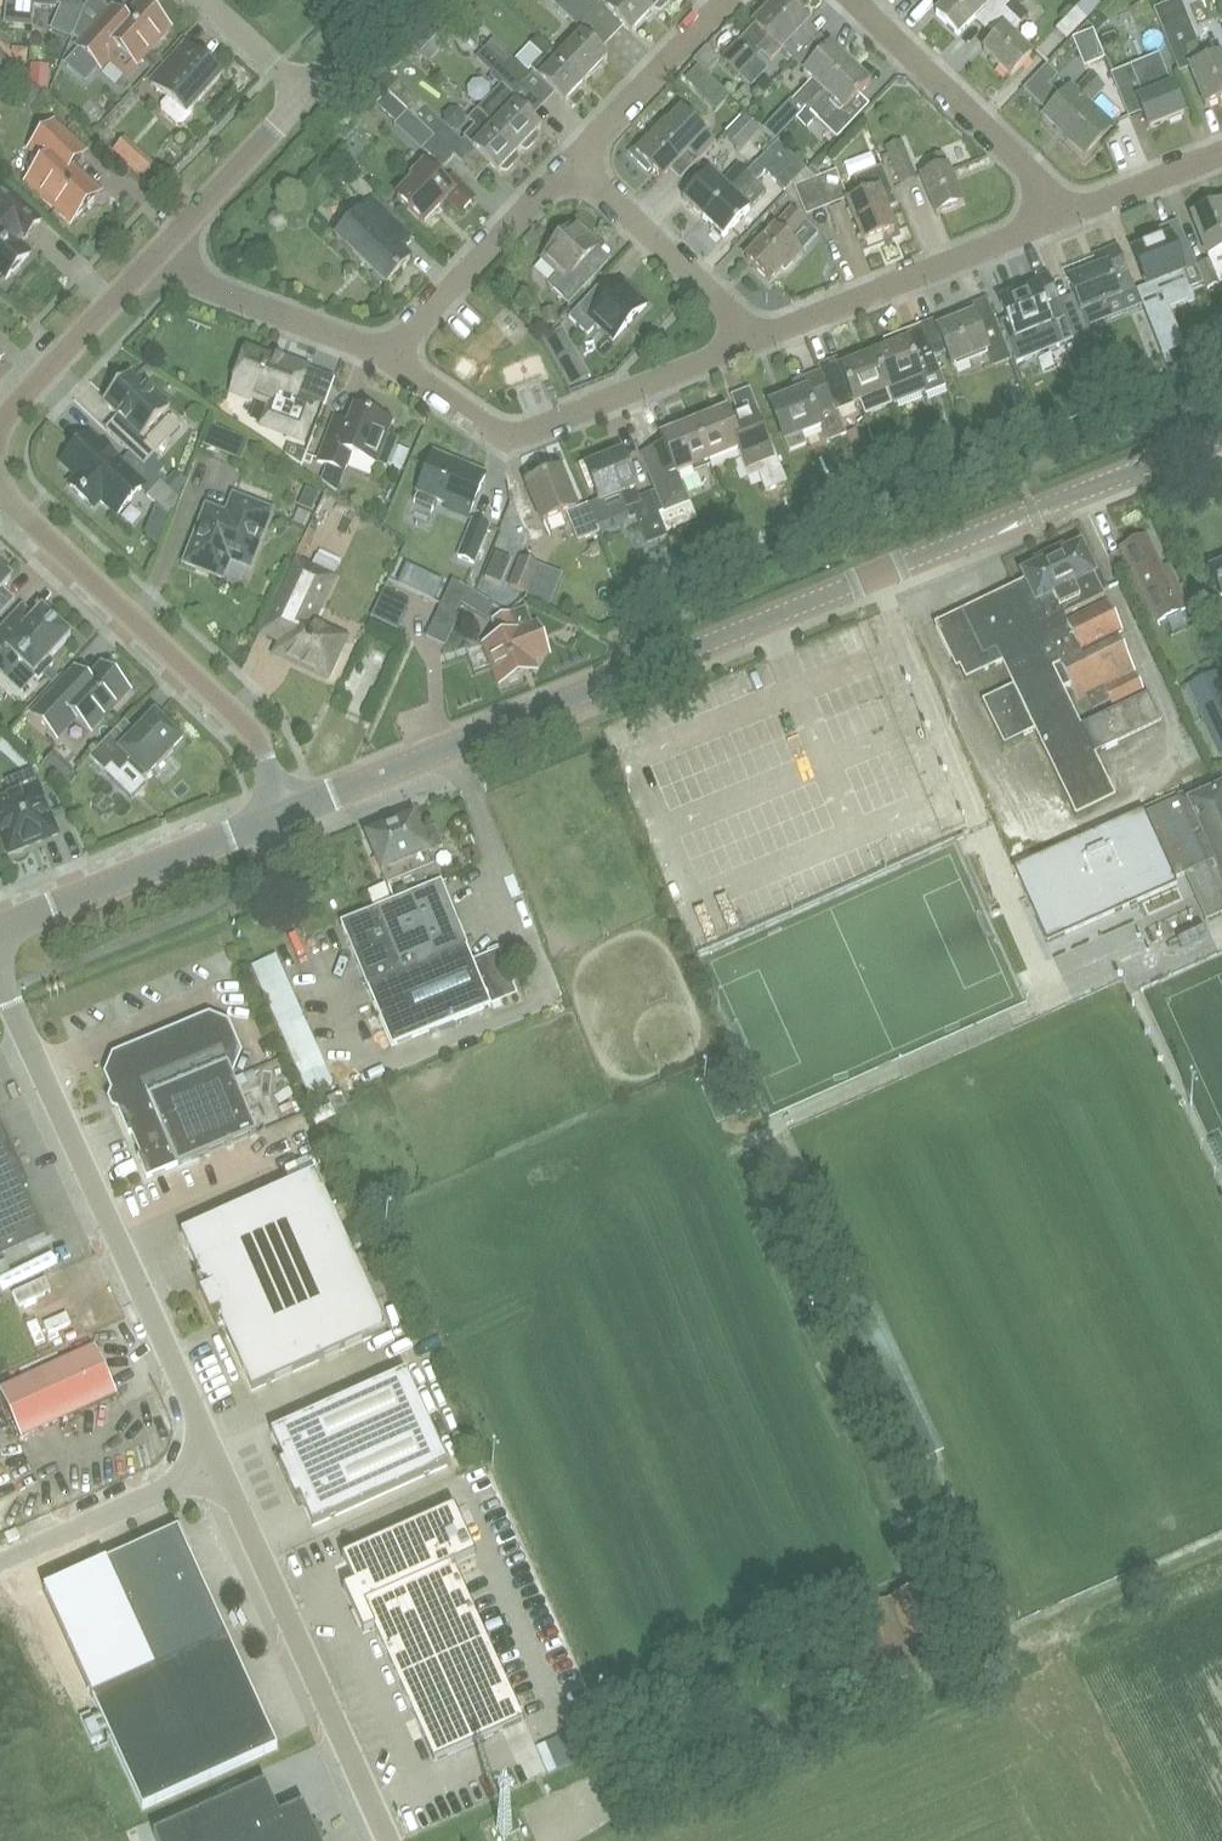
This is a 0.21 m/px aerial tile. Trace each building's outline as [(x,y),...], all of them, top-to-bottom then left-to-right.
[(56,5),(83,8),(84,0),(35,0),(34,6),(56,8),(56,5)] [(547,0),(576,28),(580,24),(587,17),(569,0),(548,0),(547,0)] [(587,17),(589,15),(598,6),(591,0),(569,0),(587,17)] [(642,0),(601,0),(608,7),(607,8),(634,34),(655,12),(642,0)] [(655,12),(656,11),(661,12),(669,3),(672,0),(642,0),(655,12)] [(741,75),(747,81),(763,64),(753,55),(760,48),(772,59),(781,49),(782,50),(809,22),(785,0),(779,0),(724,59),(741,75)] [(1013,1),(1014,0),(984,0),(980,4),(975,0),(951,0),(937,14),(959,35),(977,17),(987,27),(1013,1)] [(1165,39),(1192,28),(1180,0),(1154,11),(1165,39)] [(139,68),(137,66),(169,30),(141,4),(133,12),(121,1),(78,48),(101,69),(108,62),(128,80),(139,68)] [(1013,1),(987,27),(997,37),(984,50),(1012,76),(1033,55),(1011,34),(1021,24),(1015,18),(1022,11),(1013,1)] [(455,34),(451,30),(436,15),(409,43),(428,61),(455,34)] [(1026,30),(1033,44),(1047,36),(1039,22),(1026,30)] [(1192,28),(1165,39),(1179,74),(1191,69),(1206,106),(1221,99),(1221,58),(1221,56),(1208,62),(1201,44),(1199,45),(1192,28)] [(1084,68),(1105,60),(1094,31),(1073,39),(1084,68)] [(562,56),(588,81),(609,59),(583,34),(562,55),(562,56)] [(588,81),(562,56),(562,55),(541,35),(532,44),(545,57),(533,69),(541,77),(567,103),(588,81)] [(0,44),(0,74),(28,82),(35,54),(0,44)] [(192,116),(192,109),(221,77),(186,45),(151,83),(168,99),(162,106),(162,113),(176,126),(183,126),(192,116)] [(804,113),(807,110),(851,64),(831,45),(805,73),(813,81),(793,102),(804,113)] [(486,49),(477,58),(494,74),(492,76),(504,88),(498,94),(497,93),(480,111),(521,151),(523,148),(528,149),(535,142),(540,137),(539,132),(542,128),(534,121),(517,104),(516,98),(513,94),(522,85),(502,65),(486,49)] [(512,55),(502,65),(522,85),(532,74),(512,55)] [(1132,65),(1113,73),(1114,75),(1130,116),(1143,111),(1150,128),(1184,115),(1173,87),(1164,62),(1136,73),(1132,65)] [(807,110),(818,120),(835,102),(845,111),(872,84),(851,64),(807,110)] [(701,72),(687,86),(707,105),(721,91),(710,81),(701,72)] [(1072,87),(1070,89),(1044,115),(1084,155),(1112,126),(1089,104),(1105,89),(1091,75),(1076,91),(1072,87)] [(417,122),(428,110),(400,83),(389,95),(410,115),(417,122)] [(389,95),(377,106),(399,127),(410,115),(389,95)] [(477,126),(466,138),(466,139),(475,147),(474,148),(492,164),(500,172),(502,169),(508,171),(515,164),(520,158),(518,153),(521,151),(480,111),(471,120),(477,126)] [(716,146),(690,120),(683,113),(669,128),(666,126),(650,143),(646,139),(630,156),(648,173),(652,170),(662,180),(688,154),(699,164),(716,146)] [(841,115),(827,129),(839,140),(853,125),(841,115)] [(741,151),(761,131),(746,116),(726,137),(741,151)] [(444,125),(434,135),(456,156),(466,146),(444,125)] [(31,150),(46,163),(28,182),(73,223),(99,194),(72,169),(85,154),(54,126),(31,150)] [(794,154),(808,139),(795,127),(781,142),(794,154)] [(456,156),(434,135),(421,149),(443,170),(456,156)] [(143,183),(156,169),(125,141),(112,156),(143,183)] [(901,141),(885,148),(901,187),(918,180),(901,141)] [(787,191),(808,170),(779,142),(759,162),(758,161),(747,173),(704,218),(725,238),(751,210),(738,198),(754,181),(755,181),(765,170),(787,191)] [(937,214),(963,203),(943,154),(931,159),(937,172),(922,178),(937,214)] [(461,213),(476,198),(452,177),(447,183),(427,165),(414,179),(416,181),(398,199),(425,224),(448,200),(461,213)] [(704,218),(747,173),(740,165),(723,183),(711,172),(684,199),(704,218)] [(862,198),(849,204),(866,244),(895,231),(887,210),(898,205),(885,173),(883,168),(855,180),(857,184),(862,198)] [(816,181),(826,208),(847,199),(836,173),(816,181)] [(807,216),(826,208),(816,181),(796,189),(807,216)] [(6,280),(30,255),(19,245),(41,222),(1,186),(0,187),(0,275),(6,280)] [(400,250),(412,237),(373,200),(338,237),(361,259),(360,260),(387,286),(411,261),(400,250)] [(1213,261),(1221,285),(1221,207),(1194,218),(1210,257),(1211,257),(1213,261)] [(789,240),(805,222),(792,210),(747,258),(770,280),(782,267),(786,271),(802,253),(789,240)] [(581,267),(600,247),(576,224),(542,259),(558,275),(548,285),(569,305),(594,279),(581,267)] [(1164,243),(1135,255),(1149,288),(1169,280),(1182,275),(1183,279),(1188,290),(1202,284),(1196,268),(1197,268),(1189,248),(1180,225),(1160,233),(1164,243)] [(1139,301),(1135,293),(1118,249),(1095,259),(1100,271),(1070,283),(1084,319),(1069,325),(1082,358),(1099,351),(1088,322),(1139,301)] [(1213,261),(1197,268),(1196,268),(1205,292),(1221,285),(1213,261)] [(1018,365),(1074,342),(1048,277),(1028,285),(1031,293),(1002,305),(1008,322),(1002,324),(1018,365)] [(605,303),(594,292),(570,318),(588,336),(598,326),(614,342),(647,307),(624,284),(605,303)] [(1164,299),(1159,301),(1144,307),(1162,354),(1183,346),(1168,308),(1164,299)] [(1010,359),(1004,345),(987,301),(962,312),(966,321),(938,332),(951,366),(986,352),(991,367),(1010,359)] [(888,353),(875,358),(888,391),(920,379),(921,382),(927,396),(928,399),(947,391),(940,374),(935,360),(936,359),(936,358),(923,326),(902,335),(906,346),(888,353)] [(571,333),(556,351),(568,361),(583,343),(571,333)] [(269,404),(262,425),(302,440),(309,421),(311,422),(318,402),(297,394),(307,367),(286,360),(284,365),(247,351),(243,360),(238,361),(234,372),(237,376),(232,390),(269,404)] [(888,391),(875,358),(843,371),(838,360),(820,367),(832,399),(850,392),(855,404),(861,402),(866,416),(892,405),(887,392),(888,391)] [(798,396),(770,407),(784,441),(786,440),(790,450),(807,443),(803,433),(821,427),(816,414),(833,407),(830,400),(820,375),(794,385),(797,392),(798,396)] [(135,434),(123,447),(144,467),(167,443),(153,429),(169,412),(130,376),(104,404),(135,434)] [(317,462),(327,466),(345,473),(352,455),(377,464),(388,468),(398,442),(388,438),(393,423),(354,408),(341,441),(328,435),(317,462)] [(694,426),(708,461),(737,450),(749,478),(758,474),(765,492),(787,483),(771,444),(765,446),(763,441),(765,440),(753,411),(729,421),(726,412),(694,426)] [(663,438),(666,447),(641,457),(660,503),(664,513),(689,502),(685,492),(678,474),(708,461),(694,426),(663,438)] [(219,430),(213,454),(228,457),(233,433),(219,430)] [(79,479),(70,488),(93,509),(101,500),(118,515),(144,488),(115,460),(105,450),(104,450),(89,436),(63,464),(79,479)] [(305,453),(288,447),(285,455),(300,466),(305,453)] [(622,454),(586,469),(582,471),(590,491),(594,490),(600,503),(620,495),(625,509),(631,506),(646,544),(667,536),(651,494),(639,499),(635,489),(636,489),(622,454)] [(485,477),(433,456),(418,493),(451,506),(449,511),(468,519),(485,477)] [(600,534),(594,521),(590,510),(578,515),(561,472),(527,486),(543,525),(567,516),(578,543),(600,534)] [(170,519),(178,499),(161,482),(147,497),(170,519)] [(207,508),(185,565),(213,576),(221,557),(251,568),(272,512),(242,501),(231,496),(224,514),(207,508)] [(672,532),(704,521),(697,502),(665,513),(672,532)] [(455,563),(454,565),(472,572),(490,527),(473,519),(461,549),(460,550),(455,563)] [(1122,550),(1157,623),(1188,609),(1168,568),(1161,571),(1145,539),(1122,550)] [(1026,581),(935,626),(955,669),(960,667),(966,679),(1006,660),(1018,686),(983,703),(1004,747),(1035,731),(1076,817),(1115,798),(1094,755),(1161,723),(1148,696),(1081,728),(1063,690),(1070,686),(1079,704),(1087,700),(1093,712),(1106,705),(1101,693),(1068,623),(1067,624),(1064,618),(1105,598),(1102,593),(1109,590),(1090,551),(1084,554),(1080,547),(1067,554),(1064,547),(1034,561),(1037,568),(1023,575),(1026,581)] [(501,585),(512,560),(496,554),(486,579),(501,585)] [(555,588),(535,580),(541,568),(520,559),(509,586),(549,603),(555,588)] [(276,655),(292,663),(327,679),(345,639),(312,624),(333,580),(298,563),(265,634),(282,642),(276,655)] [(1210,571),(1221,598),(1221,566),(1210,571)] [(399,586),(436,603),(445,585),(408,567),(399,586)] [(2,590),(11,581),(0,570),(0,593),(2,590)] [(453,582),(441,606),(426,637),(445,647),(459,617),(455,615),(460,604),(485,619),(493,606),(453,582)] [(384,591),(371,618),(398,631),(411,603),(384,591)] [(1108,604),(1068,623),(1101,693),(1106,705),(1110,702),(1113,707),(1144,692),(1118,638),(1123,635),(1108,604)] [(0,633),(0,672),(5,677),(19,662),(39,680),(53,665),(49,661),(69,639),(69,640),(71,638),(69,636),(58,626),(61,623),(49,611),(46,615),(44,613),(42,611),(41,613),(35,620),(22,609),(0,633)] [(502,685),(534,671),(530,660),(549,653),(538,625),(532,627),(525,610),(512,616),(512,614),(492,622),(500,640),(486,646),(502,685)] [(75,671),(55,692),(33,716),(57,739),(76,719),(91,733),(129,693),(102,668),(88,683),(75,671)] [(1217,678),(1191,691),(1221,756),(1221,689),(1217,678)] [(156,718),(139,736),(131,744),(117,731),(90,759),(105,774),(112,766),(120,775),(128,767),(143,781),(184,738),(169,724),(166,727),(156,718)] [(1141,893),(1139,883),(1163,872),(1167,882),(1201,866),(1221,911),(1221,783),(1220,779),(1137,816),(1139,821),(1011,879),(1035,930),(1098,902),(1089,883),(1096,880),(1089,864),(1101,859),(1117,893),(1124,900),(1141,893)] [(37,843),(57,835),(38,787),(0,802),(0,833),(9,855),(37,843)] [(368,839),(389,888),(415,877),(418,885),(438,876),(429,854),(444,848),(436,830),(422,836),(415,819),(410,821),(406,819),(401,822),(399,826),(368,839)] [(342,925),(392,1048),(518,996),(499,951),(474,962),(441,883),(342,925)] [(688,916),(699,933),(709,927),(698,909),(688,916)] [(338,1089),(286,956),(260,966),(313,1099),(338,1089)] [(127,1108),(119,1111),(130,1136),(132,1135),(141,1156),(139,1157),(148,1180),(179,1167),(257,1135),(229,1068),(235,1054),(224,1029),(211,1023),(118,1061),(113,1075),(120,1090),(117,1096),(121,1105),(127,1108)] [(46,1237),(0,1137),(0,1258),(46,1237)] [(199,1285),(207,1304),(216,1324),(221,1322),(253,1392),(388,1331),(317,1174),(182,1235),(204,1283),(199,1285)] [(11,1274),(5,1261),(0,1263),(0,1279),(11,1274)] [(53,1298),(29,1309),(34,1321),(58,1311),(53,1298)] [(96,1347),(0,1391),(22,1438),(118,1394),(96,1347)] [(284,1463),(279,1465),(295,1501),(300,1499),(313,1527),(448,1467),(406,1374),(271,1434),(284,1463)] [(279,1749),(179,1531),(106,1564),(155,1671),(93,1699),(144,1810),(279,1749)] [(435,1762),(526,1721),(455,1564),(364,1605),(435,1762)] [(155,1835),(158,1840),(321,1840),(305,1805),(281,1815),(267,1784),(155,1835)]
